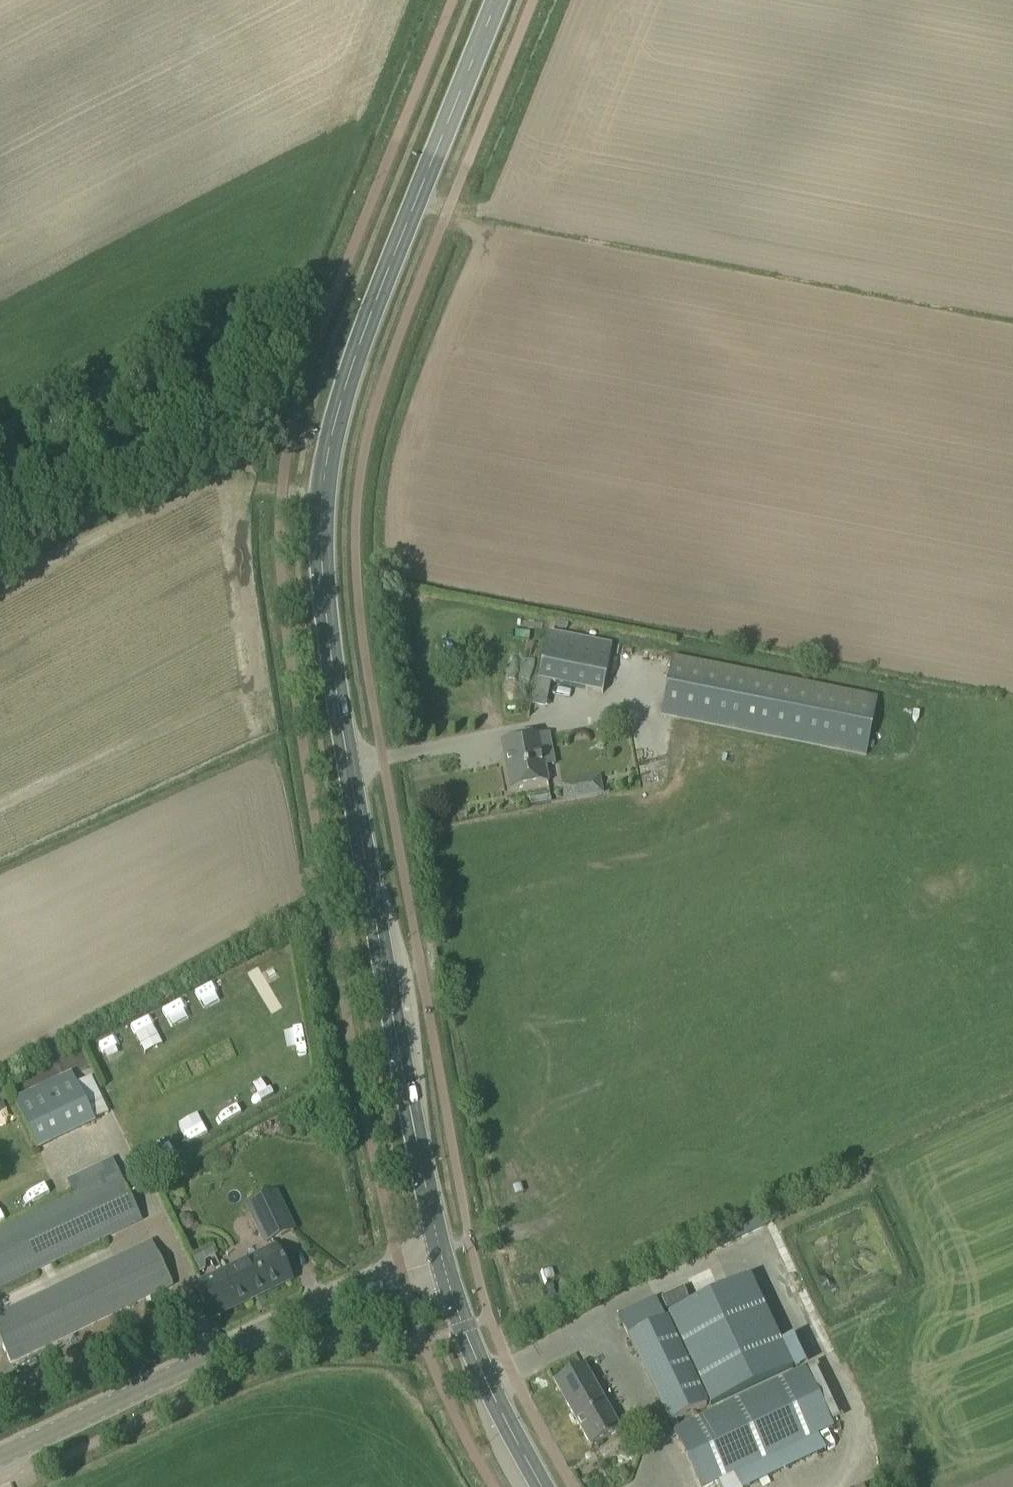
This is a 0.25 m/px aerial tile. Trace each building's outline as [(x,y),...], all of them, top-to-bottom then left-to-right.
[(612,649),(549,639),(544,668),(607,678),(612,649)] [(658,717),(863,757),(875,697),(670,657),(658,717)] [(501,743),(510,791),(547,784),(544,767),(553,765),(547,734),(501,743)] [(579,781),(560,784),(563,801),(583,798),(579,781)] [(11,1100),(36,1151),(93,1123),(92,1120),(107,1113),(90,1078),(75,1085),(69,1072),(11,1100)] [(141,1221),(110,1158),(83,1171),(90,1184),(0,1228),(0,1289),(141,1221)] [(244,1208),(263,1245),(293,1230),(275,1193),(244,1208)] [(10,1363),(173,1285),(151,1239),(0,1311),(0,1342),(10,1363)] [(195,1287),(202,1301),(211,1319),(291,1280),(276,1248),(195,1287)] [(195,1252),(198,1272),(217,1269),(213,1249),(195,1252)] [(668,1315),(711,1408),(793,1369),(749,1277),(668,1315)] [(627,1337),(669,1424),(707,1405),(666,1319),(665,1319),(655,1298),(618,1316),(628,1337),(627,1337)] [(554,1383),(591,1448),(620,1431),(583,1366),(554,1383)] [(697,1486),(702,1486),(831,1426),(802,1366),(670,1429),(697,1486)]
